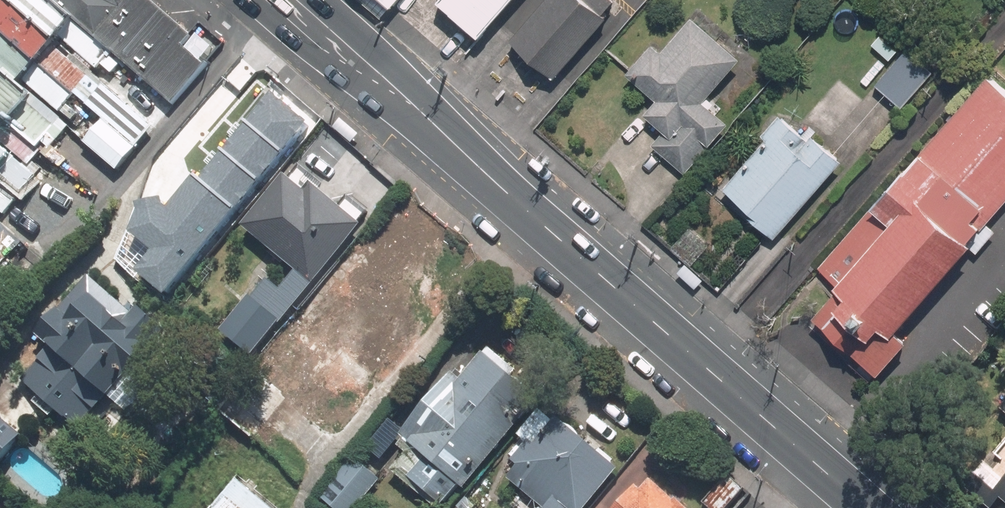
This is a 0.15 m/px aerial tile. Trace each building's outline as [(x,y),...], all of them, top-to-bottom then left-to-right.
[(113,51),(172,101),(202,66),(176,44),(189,29),(155,0),(0,0),(0,184),(113,51)] [(438,2),(475,34),(506,0),(440,0),(438,2)] [(503,46),(552,89),(617,14),(602,0),(543,0),(503,46)] [(649,150),(681,177),(724,126),(701,107),(739,63),(687,19),(658,54),(648,46),(620,79),(649,104),(638,117),(660,136),(649,150)] [(812,315),(879,373),(908,339),(895,328),(1004,203),(1004,89),(988,74),(905,170),(902,168),(871,203),(875,207),(821,267),(840,283),(812,315)] [(177,206),(218,240),(297,147),(225,86),(166,155),(197,182),(177,206)] [(714,195),(769,242),(836,164),(781,117),(714,195)] [(231,327),(261,352),(371,221),(302,163),(250,225),(302,269),(289,285),(275,274),(231,327)] [(350,260),(296,327),(373,389),(399,357),(375,337),(384,325),(399,338),(435,294),(381,250),(364,271),(350,260)] [(118,395),(178,326),(151,302),(142,312),(96,272),(44,332),(56,342),(25,378),(82,427),(113,391),(118,395)] [(472,488),(552,390),(496,345),(470,377),(460,369),(401,442),(414,452),(400,469),(447,507),(467,483),(472,488)] [(261,366),(227,408),(259,434),(294,392),(261,366)] [(996,411),(1004,419),(1004,401),(996,411)] [(628,467),(550,403),(509,453),(523,464),(512,477),(550,507),(594,507),(628,467)] [(0,416),(0,454),(27,425),(8,408),(0,416)] [(965,486),(992,507),(1004,507),(1004,439),(965,486)] [(324,495),(339,507),(359,507),(386,478),(360,455),(324,495)] [(699,506),(701,507),(727,507),(743,489),(725,474),(699,506)] [(632,507),(698,507),(659,476),(632,507)] [(248,479),(223,507),(283,507),(248,479)]
